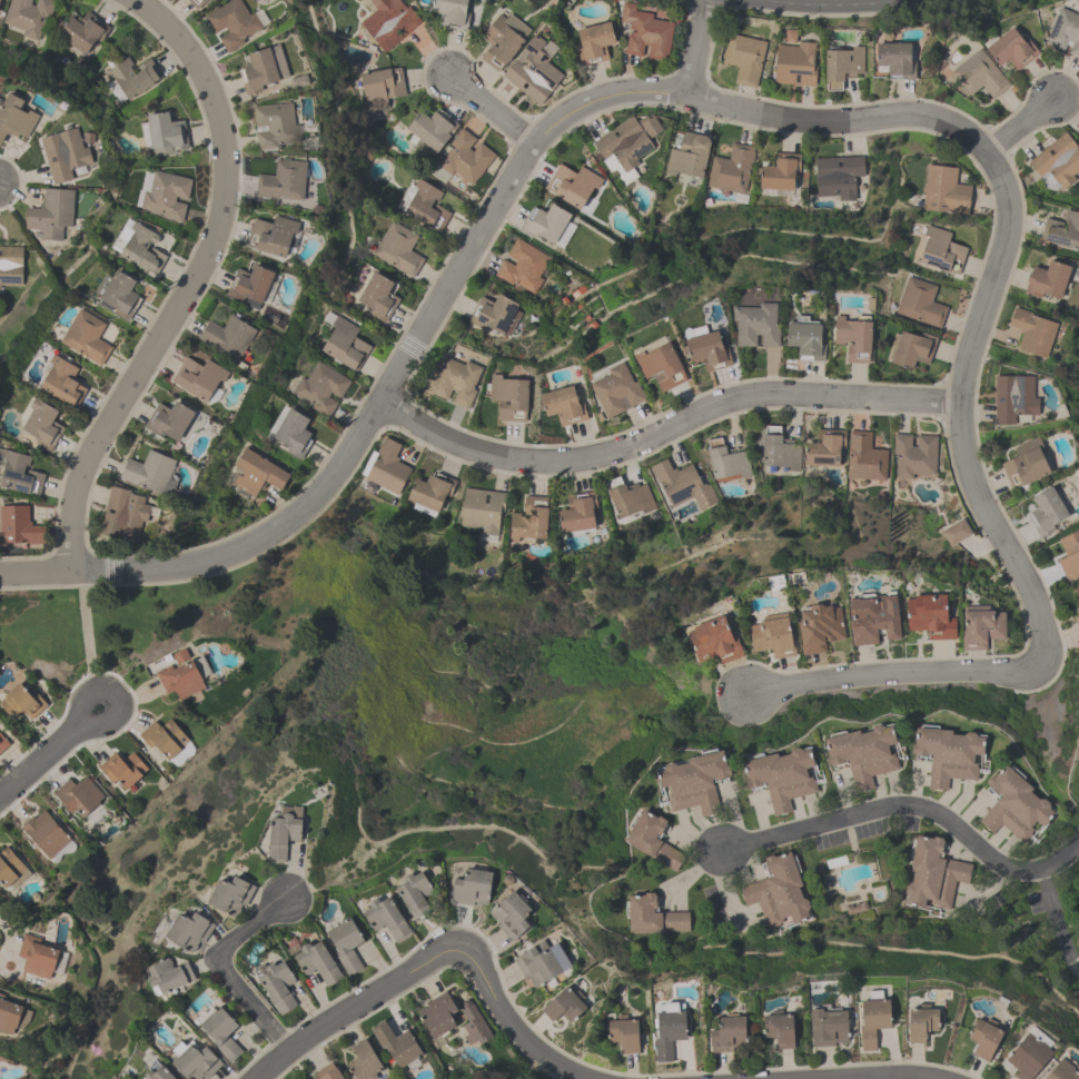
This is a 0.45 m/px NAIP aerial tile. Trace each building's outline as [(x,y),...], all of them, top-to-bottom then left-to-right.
[(2,22),(10,0),(31,0),(29,4),(34,6),(36,0),(53,0),(56,1),(49,20),(44,19),(37,41),(20,34),(22,30),(2,22)] [(196,10),(187,0),(207,0),(196,10)] [(205,17),(232,0),(239,0),(248,16),(254,12),(265,31),(228,53),(218,38),(227,32),(225,28),(215,33),(205,17)] [(376,10),(367,0),(389,0),(399,0),(406,9),(408,7),(420,22),(383,52),(359,23),(376,10)] [(429,11),(432,0),(467,0),(464,13),(469,14),(466,30),(464,29),(463,32),(445,29),(446,24),(443,23),(444,20),(439,19),(440,13),(429,11)] [(630,23),(620,22),(623,3),(635,6),(635,11),(652,14),(651,19),(673,23),(667,61),(647,58),(649,47),(644,46),(642,58),(625,55),(628,34),(631,34),(632,30),(628,30),(630,23)] [(1059,9),(1078,16),(1078,58),(1068,53),(1070,48),(1066,46),(1063,51),(1045,44),(1059,9)] [(78,23),(87,11),(110,28),(99,41),(96,39),(83,55),(57,34),(70,17),(78,23)] [(481,59),(491,46),(481,38),(498,14),(505,20),(511,14),(531,31),(523,41),(524,42),(505,67),(504,66),(497,73),(481,59)] [(608,60),(583,67),(582,62),(580,62),(576,50),(581,49),(576,31),(610,23),(615,44),(605,48),(608,60)] [(1012,29),(1023,43),(1028,40),(1038,53),(1016,71),(1008,61),(998,68),(984,50),(1012,29)] [(784,30),(795,31),(795,43),(784,43),(784,30)] [(766,42),(760,67),(763,68),(761,76),(759,76),(755,89),(733,83),(738,67),(721,63),(729,33),(766,42)] [(502,77),(515,60),(519,63),(526,56),(521,52),(534,34),(545,43),(540,51),(550,60),(546,63),(563,77),(538,106),(502,77)] [(815,86),(773,83),(775,46),(796,47),(798,42),(815,43),(814,53),(813,53),(813,67),(816,67),(815,86)] [(875,46),(910,46),(910,47),(913,47),(913,63),(914,63),(914,80),(902,80),(902,79),(889,79),(889,76),(875,76),(875,46)] [(826,92),(826,83),(824,83),(824,52),(852,52),(852,48),(863,48),(863,75),(855,75),(855,79),(843,79),(843,83),(841,83),(841,92),(826,92)] [(269,49),(278,81),(261,87),(263,91),(246,96),(238,71),(242,70),(242,68),(246,67),(242,57),(269,49)] [(1008,86),(990,99),(981,87),(968,97),(949,73),(981,49),(1008,86)] [(149,59),(161,77),(152,82),(154,85),(127,101),(111,78),(108,80),(102,73),(127,57),(132,66),(129,68),(135,75),(137,73),(135,68),(149,59)] [(359,75),(389,69),(389,70),(400,68),(405,96),(386,99),(387,107),(362,111),(360,101),(364,101),(359,75)] [(6,135),(0,146),(0,107),(7,95),(23,102),(19,111),(27,115),(29,111),(38,117),(26,139),(18,135),(17,137),(11,133),(10,137),(6,135)] [(291,103),(294,127),(299,126),(300,142),(277,146),(277,148),(257,150),(255,132),(267,131),(266,126),(255,127),(253,107),(291,103)] [(437,109),(458,126),(449,136),(451,137),(436,155),(406,129),(419,112),(428,119),(434,112),(435,112),(437,109)] [(184,120),(188,148),(175,150),(176,154),(155,157),(154,149),(151,149),(146,117),(168,113),(170,123),(184,120)] [(653,148),(635,159),(639,164),(624,174),(618,165),(617,166),(615,161),(616,160),(612,155),(603,160),(592,143),(632,117),(636,122),(645,116),(649,120),(653,117),(662,130),(647,140),(653,148)] [(39,139),(76,128),(82,148),(87,147),(92,164),(70,170),(72,179),(53,185),(39,139)] [(495,156),(472,186),(454,171),(451,175),(437,165),(452,146),(449,143),(462,128),(475,139),(467,148),(472,151),(478,142),(495,156)] [(664,175),(670,149),(679,151),(682,131),(709,138),(709,141),(710,143),(702,179),(675,174),(674,177),(664,175)] [(1065,132),(1078,150),(1078,169),(1071,176),(1073,178),(1060,189),(1058,187),(1055,190),(1043,188),(1037,179),(1039,177),(1027,164),(1065,132)] [(712,156),(729,159),(732,142),(753,147),(752,152),(754,152),(752,161),(751,161),(744,194),(706,186),(712,156)] [(793,190),(759,189),(760,167),(770,168),(771,164),(772,164),(772,154),(800,155),(799,172),(794,172),(793,190)] [(814,159),(862,157),(863,176),(853,177),(854,199),(838,200),(838,195),(816,197),(814,159)] [(256,197),(258,176),(274,177),(275,161),(306,164),(303,201),(256,197)] [(578,211),(553,195),(553,194),(544,188),(558,165),(575,175),(581,167),(602,181),(596,190),(593,189),(578,211)] [(967,215),(922,210),(927,166),(957,169),(954,185),(970,186),(967,215)] [(139,207),(143,190),(148,192),(155,170),(191,180),(186,200),(176,197),(175,201),(186,205),(181,222),(161,217),(162,214),(139,207)] [(439,232),(430,228),(429,229),(403,214),(404,210),(397,206),(409,184),(414,186),(417,179),(442,194),(437,201),(434,200),(428,208),(432,210),(435,205),(449,214),(439,232)] [(73,190),(72,227),(61,226),(61,240),(40,239),(40,229),(24,229),(26,209),(40,209),(40,205),(42,205),(43,189),(73,190)] [(533,208),(537,210),(537,209),(545,214),(551,205),(571,216),(552,247),(535,238),(521,230),(533,208)] [(1066,210),(1078,214),(1078,253),(1049,245),(1049,244),(1040,240),(1045,219),(1066,225),(1066,220),(1063,220),(1066,210)] [(271,226),(274,217),(299,225),(296,236),(293,235),(291,239),(297,240),(295,250),(288,248),(285,260),(255,251),(255,249),(245,247),(254,220),(271,226)] [(409,250),(424,258),(413,278),(372,254),(390,220),(418,236),(409,250)] [(167,257),(156,276),(146,270),(146,271),(119,257),(133,231),(129,229),(133,222),(158,236),(158,239),(156,244),(154,245),(150,242),(146,251),(148,253),(151,248),(167,257)] [(919,264),(927,239),(922,237),(927,226),(951,234),(948,244),(967,249),(958,275),(948,271),(948,274),(919,264)] [(494,275),(503,259),(513,266),(516,260),(506,255),(516,238),(550,257),(538,277),(542,279),(534,294),(513,281),(512,285),(494,275)] [(21,285),(0,285),(0,246),(22,247),(21,285)] [(1032,268),(1046,271),(1048,263),(1069,269),(1059,300),(1041,295),(1040,298),(1023,293),(1027,284),(1026,283),(1028,275),(1029,275),(1032,268)] [(226,295),(237,269),(249,275),(254,267),(275,276),(260,306),(259,306),(257,311),(244,305),(246,300),(244,299),(241,303),(226,295)] [(98,305),(100,301),(99,300),(101,296),(95,291),(105,275),(111,278),(116,271),(136,283),(130,291),(138,296),(130,309),(132,310),(126,321),(112,314),(115,310),(112,308),(110,313),(98,305)] [(398,300),(384,324),(369,315),(372,310),(355,300),(373,273),(393,284),(387,293),(398,300)] [(947,308),(939,329),(894,313),(907,277),(937,288),(931,303),(947,308)] [(521,311),(507,337),(485,326),(483,329),(467,320),(481,297),(493,304),(497,295),(517,305),(516,309),(521,311)] [(779,347),(761,347),(761,336),(755,336),(755,347),(735,347),(735,323),(732,323),(732,309),(759,309),(759,305),(776,305),(776,326),(779,326),(779,347)] [(1020,329),(1008,326),(1013,307),(1031,314),(1031,316),(1057,325),(1045,359),(1017,349),(1021,335),(1019,334),(1020,329)] [(60,343),(80,309),(106,325),(98,339),(112,348),(100,367),(60,343)] [(354,337),(370,347),(356,372),(354,370),(353,370),(320,350),(334,328),(330,325),(337,315),(359,329),(354,337)] [(222,329),(230,316),(256,331),(237,363),(211,347),(212,346),(198,337),(209,320),(222,329)] [(823,362),(798,360),(798,357),(796,357),(796,348),(785,347),(786,326),(795,326),(795,317),(808,318),(808,323),(816,324),(816,327),(821,327),(820,345),(824,345),(823,362)] [(845,363),(847,345),(852,346),(852,343),(848,343),(848,344),(843,343),(843,345),(833,345),(835,317),(843,317),(843,323),(857,324),(857,317),(870,318),(869,325),(871,325),(869,356),(868,364),(845,363)] [(701,360),(691,364),(684,343),(694,340),(691,330),(704,327),(707,336),(716,334),(721,349),(727,348),(732,365),(704,373),(701,360)] [(937,338),(928,365),(914,362),(911,372),(890,365),(900,333),(919,338),(920,333),(937,338)] [(686,379),(661,393),(652,377),(644,380),(633,358),(634,357),(632,353),(639,349),(640,350),(663,338),(666,346),(667,345),(686,379)] [(78,369),(71,382),(86,390),(78,405),(75,403),(71,409),(39,389),(53,366),(49,363),(53,355),(78,369)] [(202,368),(207,360),(229,374),(222,384),(219,382),(205,404),(179,388),(180,386),(170,380),(185,357),(202,368)] [(429,393),(444,357),(464,366),(466,362),(482,368),(473,389),(476,390),(468,409),(452,402),(456,392),(451,389),(447,399),(429,393)] [(328,418),(310,407),(313,404),(293,392),(301,377),(305,379),(316,360),(350,382),(339,398),(329,393),(327,397),(337,403),(328,418)] [(606,420),(588,386),(610,376),(607,372),(622,364),(633,385),(636,383),(645,400),(606,420)] [(489,402),(491,375),(502,376),(501,380),(527,382),(526,413),(525,413),(525,423),(496,420),(497,402),(489,402)] [(994,377),(1033,378),(1032,398),(1038,398),(1038,415),(1014,415),(1014,424),(994,424),(994,377)] [(540,396),(572,387),(576,404),(582,403),(586,419),(560,427),(556,415),(545,418),(540,396)] [(52,422),(63,428),(49,452),(34,443),(36,439),(20,430),(20,417),(31,397),(34,399),(36,398),(41,402),(40,403),(58,413),(52,422)] [(170,412),(175,403),(195,415),(177,444),(160,434),(158,436),(143,427),(158,404),(170,412)] [(310,435),(307,439),(310,442),(306,449),(304,448),(298,458),(285,452),(288,447),(271,437),(289,408),(309,420),(303,430),(310,435)] [(780,427),(780,437),(781,437),(781,440),(793,440),(793,444),(801,445),(800,472),(789,471),(789,467),(762,467),(763,436),(764,436),(765,427),(780,427)] [(804,466),(805,444),(815,444),(816,430),(844,432),(844,448),(840,448),(840,449),(839,449),(838,467),(804,466)] [(847,478),(849,432),(871,433),(870,449),(885,451),(884,479),(847,478)] [(894,478),(895,455),(892,455),(893,435),(911,436),(910,447),(915,447),(917,436),(937,437),(934,477),(923,477),(915,477),(915,475),(912,475),(911,479),(894,478)] [(397,495),(365,478),(376,456),(374,455),(384,437),(400,446),(395,457),(398,458),(397,462),(410,468),(397,495)] [(1037,437),(1041,448),(1038,451),(1042,461),(1049,457),(1053,468),(1048,472),(1049,474),(1021,487),(1020,486),(1011,489),(1000,464),(1017,456),(1013,448),(1037,437)] [(745,452),(751,473),(713,481),(706,451),(710,451),(707,442),(721,438),(722,447),(724,447),(726,456),(745,452)] [(289,477),(280,492),(264,482),(254,497),(231,484),(237,475),(240,477),(244,473),(234,466),(245,448),(289,477)] [(28,495),(0,488),(0,478),(4,459),(1,458),(3,451),(30,457),(28,467),(24,466),(23,469),(44,475),(39,496),(28,494),(28,495)] [(169,499),(119,478),(127,458),(141,465),(148,451),(176,463),(170,475),(178,478),(169,499)] [(650,468),(665,459),(672,471),(675,468),(676,471),(691,464),(701,484),(707,481),(717,499),(699,509),(692,496),(671,507),(659,483),(657,483),(650,468)] [(456,482),(449,496),(445,495),(437,514),(406,499),(415,479),(425,484),(428,476),(434,478),(435,474),(444,477),(444,476),(456,482)] [(606,482),(618,476),(623,486),(624,485),(625,488),(636,483),(639,486),(645,484),(656,507),(645,513),(643,508),(618,519),(606,493),(610,491),(606,482)] [(110,487),(130,493),(129,495),(145,499),(142,505),(151,507),(147,524),(141,523),(137,543),(98,532),(110,487)] [(497,537),(478,535),(479,529),(459,527),(461,517),(458,516),(459,507),(462,507),(464,488),(506,494),(503,513),(499,513),(497,537)] [(1026,516),(1030,514),(1029,513),(1037,508),(1031,499),(1051,488),(1068,517),(1052,526),(1055,529),(1039,538),(1026,516)] [(565,496),(593,491),(596,508),(593,508),(593,509),(592,509),(595,527),(561,534),(556,513),(568,511),(565,496)] [(545,541),(517,540),(517,544),(508,543),(511,514),(519,514),(519,518),(523,518),(524,496),(546,497),(546,509),(547,509),(545,541)] [(23,543),(0,543),(0,506),(28,506),(28,522),(30,522),(30,527),(42,527),(42,545),(23,545),(23,543)] [(1058,537),(1078,527),(1078,574),(1067,581),(1056,560),(1065,555),(1062,550),(1063,548),(1058,537)] [(877,645),(852,647),(851,631),(850,632),(849,622),(851,622),(851,617),(849,617),(849,611),(850,610),(849,602),(867,600),(869,602),(874,601),(875,600),(883,598),(884,600),(895,598),(900,642),(884,643),(884,633),(879,633),(878,632),(875,632),(877,645)] [(946,598),(947,621),(954,621),(954,642),(928,642),(927,632),(907,633),(905,602),(913,602),(913,600),(915,600),(915,598),(922,598),(922,600),(946,598)] [(801,659),(800,650),(801,649),(796,624),(800,624),(799,615),(801,614),(800,612),(802,610),(809,608),(809,607),(820,606),(823,607),(831,606),(831,608),(839,607),(845,640),(824,643),(826,654),(801,659)] [(1004,614),(1004,641),(986,641),(986,651),(961,652),(961,632),(963,632),(962,614),(963,614),(963,608),(989,608),(989,614),(993,613),(993,614),(1004,614)] [(785,615),(791,642),(792,642),(795,657),(772,662),(770,651),(752,654),(748,628),(758,626),(763,625),(762,620),(785,615)] [(721,666),(717,660),(716,660),(716,657),(697,664),(684,630),(693,626),(694,630),(701,626),(702,627),(722,618),(731,640),(735,639),(743,657),(721,666)] [(155,673),(170,665),(172,670),(175,667),(174,664),(176,663),(171,656),(185,650),(190,662),(201,656),(210,673),(200,679),(201,682),(204,687),(179,701),(174,691),(172,692),(171,690),(168,692),(168,693),(166,694),(155,673)] [(12,720),(0,707),(0,700),(3,697),(2,696),(18,683),(23,689),(27,686),(30,691),(32,690),(33,691),(37,689),(42,694),(39,697),(46,705),(30,720),(28,716),(27,717),(21,712),(12,720)] [(169,720),(188,740),(182,744),(184,745),(167,761),(152,745),(149,748),(138,736),(154,721),(160,729),(169,720)] [(854,795),(847,761),(842,762),(843,765),(830,768),(830,766),(826,766),(824,756),(826,756),(823,742),(829,740),(828,736),(843,733),(843,736),(858,733),(859,738),(871,734),(873,731),(879,729),(883,732),(891,730),(895,748),(887,750),(889,756),(892,755),(893,760),(895,760),(898,771),(870,778),(873,791),(854,795)] [(928,791),(930,759),(927,759),(927,760),(912,759),(913,758),(910,758),(911,749),(913,749),(914,732),(921,733),(921,729),(938,730),(938,733),(951,734),(951,739),(962,740),(967,736),(973,736),(977,741),(983,741),(982,759),(973,758),(972,765),(977,765),(976,770),(978,770),(977,782),(948,780),(947,793),(928,791)] [(9,744),(0,752),(0,734),(9,744)] [(741,765),(748,763),(746,760),(762,756),(763,760),(776,756),(778,760),(790,758),(791,753),(798,751),(802,754),(809,752),(813,768),(805,770),(806,778),(811,776),(812,781),(813,780),(816,793),(789,800),(791,813),(773,818),(765,784),(761,785),(761,788),(748,791),(748,790),(745,790),(743,780),(744,780),(741,765)] [(126,790),(123,788),(121,789),(116,783),(117,782),(116,781),(111,784),(97,768),(115,753),(121,761),(132,752),(147,769),(140,774),(141,776),(126,790)] [(670,812),(666,801),(669,801),(667,796),(671,795),(669,789),(660,791),(655,774),(663,772),(665,768),(671,766),(676,769),(687,766),(686,763),(700,760),(700,755),(715,752),(716,755),(722,754),(725,770),(727,769),(730,778),(727,778),(729,780),(715,783),(714,781),(711,781),(712,785),(713,785),(720,813),(702,818),(699,805),(670,812)] [(1055,818),(1042,831),(1036,824),(1030,830),(1033,832),(1021,844),(1001,825),(991,837),(977,823),(1001,798),(998,795),(996,798),(987,789),(988,788),(986,786),(992,780),(993,781),(1006,768),(1009,771),(1011,769),(1023,780),(1021,782),(1031,792),(1029,794),(1038,802),(1043,802),(1048,806),(1048,811),(1055,818)] [(70,814),(52,793),(68,779),(75,786),(85,778),(103,799),(81,819),(75,810),(70,814)] [(20,829),(32,816),(34,819),(43,811),(69,839),(53,853),(55,854),(50,858),(49,857),(48,859),(20,829)] [(286,860),(268,859),(270,823),(271,823),(271,820),(280,821),(280,823),(281,823),(281,820),(285,819),(288,819),(291,821),(291,811),(301,811),(299,844),(287,843),(286,860)] [(624,842),(631,830),(628,829),(637,814),(640,816),(642,812),(656,820),(657,818),(666,823),(664,825),(666,825),(659,838),(656,835),(654,840),(660,843),(661,841),(684,855),(675,872),(652,858),(651,859),(641,853),(641,854),(633,850),(633,849),(624,842)] [(949,909),(931,905),(932,901),(924,899),(922,908),(903,904),(904,901),(907,899),(908,897),(904,893),(905,888),(910,884),(912,874),(909,873),(915,838),(932,841),(932,839),(942,841),(941,843),(943,843),(940,857),(938,855),(937,860),(944,861),(944,860),(971,865),(968,883),(954,881),(949,909)] [(4,890),(0,885),(0,854),(7,848),(29,873),(13,887),(11,884),(4,890)] [(789,853),(791,859),(794,858),(800,873),(796,874),(801,888),(798,889),(802,900),(806,902),(809,908),(808,911),(810,919),(792,925),(789,917),(782,919),(783,923),(766,929),(756,901),(744,905),(738,889),(766,879),(766,880),(771,878),(770,874),(768,875),(763,862),(764,862),(763,860),(772,857),(773,859),(789,853)] [(493,869),(487,902),(485,902),(484,903),(478,903),(477,901),(474,900),(473,904),(451,901),(455,875),(464,877),(465,864),(493,869)] [(430,910),(414,920),(407,908),(407,907),(395,885),(405,880),(403,878),(404,873),(408,871),(413,872),(414,873),(422,869),(434,890),(423,897),(430,910)] [(236,915),(224,910),(224,909),(207,900),(220,874),(231,879),(235,872),(249,880),(249,881),(255,884),(245,905),(241,903),(236,915)] [(532,909),(524,917),(529,924),(512,941),(497,924),(499,922),(496,919),(494,919),(491,914),(491,912),(489,911),(494,907),(514,889),(532,909)] [(385,923),(383,924),(382,927),(376,930),(375,929),(374,930),(359,907),(387,890),(405,920),(404,920),(409,929),(413,933),(396,943),(387,928),(385,923)] [(628,932),(628,919),(625,919),(625,902),(628,902),(628,897),(644,897),(644,894),(654,894),(654,897),(655,897),(655,910),(653,910),(653,914),(659,914),(659,912),(689,912),(689,930),(662,930),(662,931),(651,931),(651,932),(650,932),(650,933),(640,933),(640,932),(628,932)] [(847,913),(844,905),(851,903),(851,907),(854,905),(853,903),(864,900),(867,909),(847,913)] [(191,952),(180,944),(181,943),(165,932),(169,925),(168,924),(172,917),(174,918),(180,909),(190,915),(195,909),(209,918),(208,920),(215,923),(201,943),(198,941),(197,944),(197,947),(194,951),(191,951),(191,952)] [(364,940),(350,948),(362,967),(347,976),(336,957),(338,954),(336,952),(338,951),(326,930),(349,915),(364,940)] [(17,956),(24,933),(40,938),(39,942),(59,949),(49,979),(21,970),(26,958),(17,956)] [(326,986),(315,968),(313,970),(313,972),(307,974),(305,973),(304,974),(293,956),(300,950),(299,948),(300,944),(305,942),(309,942),(310,944),(320,939),(333,959),(336,963),(334,964),(339,972),(340,972),(341,974),(340,976),(341,977),(340,977),(340,979),(329,986),(328,984),(326,986)] [(548,949),(556,944),(571,968),(544,984),(543,983),(536,988),(535,986),(533,986),(529,981),(531,979),(528,976),(525,977),(513,958),(542,939),(548,949)] [(194,978),(161,992),(161,991),(157,992),(155,991),(152,986),(154,983),(151,981),(149,977),(150,973),(152,972),(148,963),(167,956),(168,957),(170,958),(171,961),(171,963),(172,967),(187,960),(194,978)] [(296,980),(286,987),(288,991),(296,1004),(280,1014),(269,998),(270,997),(253,970),(263,963),(265,967),(266,964),(269,962),(273,962),(275,966),(283,960),(296,980)] [(585,1009),(571,1024),(564,1018),(563,1019),(561,1016),(552,1024),(541,1013),(565,988),(572,996),(576,990),(584,998),(580,1002),(585,1009)] [(891,1026),(874,1027),(875,1049),(861,1050),(860,1027),(863,1026),(861,999),(869,998),(869,989),(881,988),(882,998),(889,997),(891,1026)] [(434,1038),(433,1037),(432,1038),(429,1033),(430,1033),(422,1019),(420,1019),(417,1012),(418,1012),(418,1010),(423,1007),(425,1008),(428,1006),(427,1001),(445,991),(448,996),(448,994),(457,1009),(449,1013),(453,1019),(452,1020),(455,1026),(434,1038)] [(11,1036),(0,1032),(0,993),(4,994),(3,999),(23,1006),(22,1009),(31,1011),(24,1031),(14,1028),(11,1036)] [(459,1010),(463,1008),(462,1006),(462,1003),(462,1001),(464,1000),(466,999),(468,1000),(471,1001),(471,1003),(472,1003),(492,1037),(478,1045),(476,1041),(467,1046),(462,1037),(467,1035),(462,1026),(467,1022),(459,1010)] [(848,1040),(845,1040),(845,1042),(840,1042),(839,1040),(833,1041),(833,1046),(812,1047),(812,1039),(811,1039),(810,1009),(811,1007),(812,1007),(812,1006),(821,1004),(821,1002),(830,1002),(830,1007),(838,1007),(838,1008),(847,1008),(847,1014),(848,1040)] [(909,1042),(909,1007),(919,1007),(919,1002),(929,1002),(929,1007),(938,1007),(938,1029),(924,1029),(924,1031),(927,1031),(927,1037),(924,1037),(924,1042),(909,1042)] [(230,1063),(214,1047),(216,1045),(214,1041),(215,1040),(194,1019),(204,1010),(206,1012),(210,1007),(214,1009),(218,1004),(238,1023),(227,1035),(242,1051),(230,1063)] [(685,1041),(671,1042),(672,1061),(655,1062),(654,1041),(657,1041),(655,1016),(664,1014),(663,1004),(677,1004),(677,1013),(683,1013),(685,1041)] [(773,1036),(763,1036),(763,1014),(771,1013),(771,1009),(782,1009),(782,1013),(792,1013),(793,1048),(778,1048),(776,1043),(775,1038),(773,1038),(773,1036)] [(711,1052),(710,1029),(719,1029),(719,1017),(727,1016),(727,1013),(736,1013),(738,1016),(745,1014),(746,1020),(745,1020),(746,1046),(732,1047),(732,1051),(711,1052)] [(621,1053),(621,1052),(620,1052),(620,1047),(621,1047),(621,1045),(617,1045),(617,1043),(607,1045),(607,1023),(616,1022),(616,1016),(626,1016),(627,1021),(636,1021),(637,1052),(621,1053)] [(987,1060),(973,1053),(976,1048),(973,1048),(976,1043),(978,1043),(979,1041),(968,1036),(978,1016),(986,1020),(988,1016),(997,1020),(994,1024),(1003,1029),(987,1060)] [(423,1055),(399,1069),(385,1046),(383,1047),(369,1027),(384,1018),(395,1037),(407,1029),(423,1055)] [(1053,1051),(1030,1078),(1019,1078),(1014,1075),(1019,1070),(1004,1058),(1028,1030),(1040,1040),(1041,1039),(1049,1046),(1048,1047),(1053,1051)] [(374,1073),(377,1078),(364,1078),(355,1078),(346,1065),(354,1060),(354,1059),(357,1057),(354,1049),(352,1050),(348,1046),(354,1042),(354,1043),(365,1038),(383,1068),(374,1073)] [(221,1063),(205,1078),(202,1076),(199,1078),(200,1078),(186,1078),(179,1071),(177,1072),(175,1070),(176,1068),(170,1062),(177,1056),(171,1049),(180,1040),(185,1046),(190,1040),(197,1047),(196,1048),(199,1051),(205,1046),(221,1063)] [(1072,1068),(1078,1073),(1078,1078),(1043,1078),(1061,1057),(1073,1067),(1072,1068)] [(161,1063),(176,1078),(144,1078),(145,1078),(142,1076),(145,1072),(147,1070),(149,1069),(147,1067),(150,1065),(151,1066),(156,1061),(159,1065),(161,1063)] [(335,1066),(344,1078),(343,1078),(312,1078),(315,1077),(313,1073),(330,1062),(334,1067),(335,1066)]
